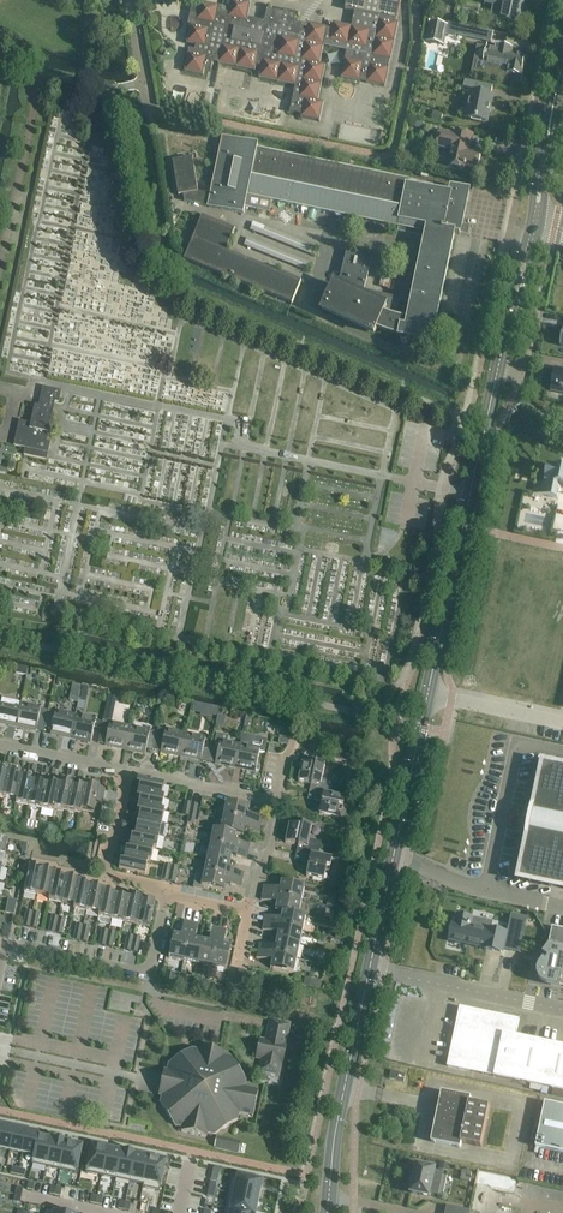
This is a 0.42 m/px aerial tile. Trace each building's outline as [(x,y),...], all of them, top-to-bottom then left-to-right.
[(355,20),(352,20),(351,27),(332,24),(331,30),(326,29),(327,29),(308,25),(307,26),(297,24),(298,22),(294,21),(295,16),(266,10),(264,22),(247,19),(250,4),(231,0),(228,14),(221,13),(222,8),(199,3),(193,1),(188,25),(190,26),(186,45),(195,47),(194,51),(188,50),(184,73),(203,76),(204,69),(211,71),(212,63),(255,72),(256,67),(260,68),(258,79),(295,87),(289,113),(301,116),(300,119),(319,123),(323,104),(317,102),(325,66),(319,65),(323,47),(346,52),(344,60),(340,79),(359,83),(360,81),(366,82),(366,84),(384,88),(388,69),(389,61),(390,62),(398,24),(394,23),(395,21),(396,21),(400,0),(346,0),(344,11),(356,13),(355,20)] [(484,5),(492,6),(489,19),(518,25),(524,0),(485,0),(484,5)] [(444,47),(448,27),(430,23),(426,44),(444,47)] [(483,64),(480,77),(506,82),(508,75),(512,76),(511,82),(520,84),(522,72),(525,58),(511,55),(512,49),(498,47),(498,48),(487,46),(486,49),(483,64)] [(492,88),(464,82),(462,92),(470,94),(464,119),(487,124),(493,97),(490,96),(492,88)] [(432,112),(431,121),(441,123),(442,114),(432,112)] [(415,121),(414,128),(422,129),(423,122),(415,121)] [(439,131),(435,149),(450,152),(447,168),(464,171),(465,170),(477,172),(480,155),(469,153),(473,136),(454,132),(454,134),(439,131)] [(192,158),(171,161),(177,196),(182,195),(183,202),(197,205),(196,206),(244,216),(246,207),(269,212),(271,202),(334,216),(333,218),(341,220),(341,217),(344,218),(343,220),(349,221),(349,219),(425,235),(407,321),(393,317),(399,299),(364,290),(372,258),(347,251),(338,284),(334,282),(320,313),(374,338),(377,331),(384,333),(390,335),(398,337),(398,339),(400,339),(402,344),(406,345),(409,342),(409,341),(433,346),(447,280),(458,226),(461,227),(468,194),(450,190),(449,196),(447,195),(436,193),(407,187),(408,182),(257,151),(258,146),(223,139),(211,195),(199,192),(197,192),(192,158)] [(168,167),(162,168),(166,194),(172,193),(168,167)] [(234,230),(200,216),(182,260),(291,304),(300,282),(225,251),(234,230)] [(551,387),(562,390),(562,370),(555,369),(551,387)] [(19,422),(14,448),(27,451),(26,458),(30,459),(47,462),(51,444),(47,443),(55,404),(59,404),(61,392),(42,388),(38,409),(35,408),(31,425),(19,422)] [(533,493),(556,498),(558,488),(562,489),(562,469),(546,466),(542,485),(535,483),(533,493)] [(17,667),(16,674),(27,676),(28,669),(17,667)] [(73,685),(69,702),(77,703),(81,687),(73,685)] [(81,700),(87,701),(89,689),(83,688),(81,700)] [(108,697),(106,705),(115,707),(116,701),(117,699),(108,697)] [(16,729),(21,704),(1,700),(0,705),(0,725),(16,729)] [(21,704),(16,729),(36,733),(42,708),(21,704)] [(203,706),(201,715),(208,716),(217,718),(219,709),(203,706)] [(48,712),(44,729),(51,730),(50,736),(71,740),(76,716),(56,711),(55,713),(48,712)] [(76,716),(71,740),(91,744),(96,720),(76,716)] [(103,723),(101,730),(108,732),(105,746),(105,747),(125,751),(128,736),(130,727),(111,723),(110,723),(103,722),(103,723)] [(128,736),(125,751),(145,756),(147,750),(148,741),(155,743),(157,734),(150,733),(150,731),(130,727),(128,736)] [(157,734),(155,743),(163,744),(161,753),(161,754),(181,758),(186,734),(166,730),(166,731),(158,729),(157,734)] [(186,734),(181,758),(201,762),(208,763),(211,750),(204,749),(206,738),(186,734)] [(211,750),(208,763),(215,765),(235,770),(240,745),(227,742),(228,737),(216,734),(213,751),(211,750)] [(240,745),(235,770),(255,774),(256,772),(257,766),(260,753),(264,754),(266,746),(263,742),(253,740),(242,738),(240,745)] [(280,738),(279,744),(288,746),(289,739),(280,738)] [(314,741),(306,747),(310,753),(319,747),(317,744),(315,741),(314,741)] [(311,786),(309,793),(323,796),(324,789),(332,791),(334,783),(322,780),(325,766),(311,764),(311,767),(302,765),(298,783),(311,786)] [(520,869),(522,870),(521,873),(522,875),(524,878),(526,880),(529,881),(528,882),(531,882),(532,881),(546,884),(546,885),(549,886),(549,885),(559,887),(562,888),(562,769),(556,767),(556,766),(553,765),(553,766),(550,766),(547,767),(545,769),(543,771),(542,774),(541,773),(540,776),(541,777),(538,791),(537,791),(537,794),(538,794),(535,808),(534,808),(531,822),(528,835),(529,835),(526,849),(525,849),(524,852),(525,852),(522,866),(521,866),(520,869)] [(4,800),(10,773),(0,771),(0,799),(4,800)] [(10,773),(4,800),(16,802),(21,779),(15,778),(16,774),(10,773)] [(355,773),(353,786),(359,787),(361,781),(362,775),(362,774),(355,773)] [(21,779),(16,802),(16,805),(29,807),(34,784),(28,783),(28,780),(21,779)] [(139,788),(138,794),(162,799),(164,786),(138,781),(137,787),(139,788)] [(34,784),(29,807),(41,810),(47,787),(34,784)] [(60,787),(55,810),(67,813),(73,787),(67,785),(66,788),(60,787)] [(47,787),(41,810),(54,813),(55,810),(60,787),(53,786),(53,788),(47,787)] [(73,787),(67,813),(80,815),(81,813),(86,789),(73,787)] [(86,789),(81,813),(94,815),(96,804),(103,806),(106,790),(92,788),(92,791),(86,789)] [(331,796),(332,791),(324,789),(323,796),(309,793),(308,801),(321,804),(318,817),(337,821),(339,811),(342,812),(345,799),(331,796)] [(140,801),(138,807),(162,812),(165,800),(162,799),(138,794),(137,801),(140,801)] [(185,804),(182,816),(189,818),(191,805),(192,804),(185,803),(185,804)] [(226,804),(223,818),(261,826),(263,819),(245,816),(247,808),(226,804)] [(191,805),(189,818),(193,819),(196,819),(198,807),(191,805)] [(139,815),(138,821),(162,826),(164,813),(162,812),(138,807),(137,814),(139,815)] [(187,825),(194,826),(195,822),(196,819),(193,819),(189,818),(187,825)] [(223,818),(220,832),(233,836),(240,837),(242,830),(260,833),(261,826),(223,818)] [(138,821),(136,833),(159,839),(165,840),(168,827),(162,826),(138,821)] [(28,822),(27,829),(37,830),(38,824),(28,822)] [(298,847),(296,854),(310,857),(312,850),(319,851),(321,844),(309,841),(312,828),(299,825),(298,828),(289,826),(285,844),(298,847)] [(213,831),(210,845),(248,854),(250,847),(232,843),(233,836),(220,832),(213,831)] [(130,846),(154,851),(156,852),(159,839),(136,833),(134,840),(131,839),(130,846)] [(5,855),(8,840),(0,839),(0,854),(5,855)] [(210,845),(207,859),(227,864),(229,857),(247,861),(248,854),(210,845)] [(126,851),(125,858),(148,863),(151,863),(154,851),(130,846),(129,852),(126,851)] [(318,857),(319,851),(312,850),(310,857),(296,854),(295,862),(308,865),(306,878),(324,882),(326,869),(330,870),(332,860),(318,857)] [(145,876),(148,863),(125,858),(123,864),(121,864),(119,870),(145,876)] [(207,859),(204,873),(243,882),(244,875),(226,871),(227,864),(207,859)] [(165,866),(162,881),(162,882),(169,883),(172,868),(165,866)] [(30,867),(24,894),(37,897),(43,870),(42,870),(36,869),(30,867)] [(172,868),(169,883),(175,884),(178,869),(172,868)] [(43,870),(37,897),(49,899),(54,876),(48,875),(49,872),(43,870)] [(241,889),(243,882),(204,873),(204,874),(197,872),(193,889),(203,891),(203,888),(221,892),(223,885),(241,889)] [(54,876),(49,899),(49,902),(62,905),(67,879),(54,876)] [(67,879),(62,905),(74,908),(79,884),(73,883),(74,880),(67,879)] [(79,884),(74,908),(73,910),(86,913),(92,887),(79,884)] [(264,888),(263,894),(301,903),(304,888),(281,884),(279,891),(264,888)] [(92,887),(86,913),(99,916),(104,892),(98,891),(98,888),(92,887)] [(104,892),(99,916),(98,919),(111,921),(116,898),(110,897),(110,894),(104,892)] [(275,912),(278,913),(281,914),(298,917),(301,903),(263,894),(261,901),(276,905),(275,912)] [(116,898),(111,921),(124,924),(129,901),(116,898)] [(129,901),(124,924),(137,927),(142,900),(136,899),(135,902),(129,901)] [(142,900),(137,927),(150,929),(155,903),(142,900)] [(23,928),(30,930),(34,914),(26,912),(23,928)] [(34,914),(30,930),(37,931),(40,915),(34,914)] [(266,917),(264,924),(303,932),(306,918),(298,917),(281,914),(280,920),(266,917)] [(455,923),(453,922),(449,941),(484,949),(484,950),(501,953),(505,932),(488,929),(488,930),(472,927),(473,918),(457,915),(455,923)] [(52,918),(49,933),(48,933),(55,935),(59,919),(52,918)] [(59,919),(55,935),(62,936),(66,921),(59,919)] [(169,959),(183,962),(191,924),(184,922),(181,938),(174,936),(169,959)] [(191,924),(183,962),(187,963),(186,969),(196,971),(197,965),(202,942),(195,941),(199,925),(191,924)] [(278,934),(276,941),(300,947),(303,932),(264,924),(263,931),(278,934)] [(4,925),(2,937),(9,938),(11,927),(4,925)] [(76,926),(73,941),(80,943),(84,927),(76,926)] [(332,926),(330,938),(337,939),(339,927),(332,926)] [(84,927),(80,943),(87,944),(90,929),(84,927)] [(202,942),(197,965),(211,968),(219,930),(212,928),(209,944),(202,942)] [(552,928),(548,948),(543,955),(548,959),(546,962),(544,960),(539,966),(538,968),(537,971),(537,974),(538,977),(539,981),(542,984),(546,986),(549,987),(561,989),(561,986),(562,986),(562,930),(552,928)] [(219,930),(211,968),(226,971),(231,948),(223,947),(227,931),(219,930)] [(102,931),(99,946),(99,947),(106,948),(109,933),(102,931)] [(109,933),(106,948),(113,950),(116,934),(109,933)] [(127,937),(124,951),(124,952),(131,953),(134,938),(127,937)] [(134,938),(131,953),(138,955),(141,939),(134,938)] [(260,945),(259,952),(297,961),(300,947),(276,941),(275,948),(260,945)] [(270,970),(273,971),(294,975),(297,961),(259,952),(257,960),(272,962),(270,970)] [(238,972),(235,987),(249,990),(253,975),(238,972)] [(305,979),(303,987),(320,990),(322,982),(305,979)] [(529,1090),(541,1093),(542,1088),(562,1092),(562,1047),(516,1037),(519,1020),(459,1008),(446,1068),(530,1085),(529,1090)] [(260,1041),(256,1060),(262,1061),(259,1074),(278,1078),(281,1065),(283,1066),(287,1047),(285,1047),(290,1026),(270,1022),(266,1042),(260,1041)] [(161,1083),(158,1097),(162,1098),(161,1105),(176,1128),(182,1130),(182,1133),(207,1139),(208,1135),(214,1136),(238,1121),(239,1115),(253,1118),(259,1093),(244,1090),(246,1083),(231,1060),(224,1058),(225,1054),(200,1049),(199,1053),(192,1051),(169,1066),(168,1073),(164,1072),(161,1083)] [(406,1076),(391,1073),(389,1081),(404,1084),(406,1076)] [(442,1092),(431,1143),(460,1149),(461,1144),(481,1148),(486,1127),(490,1108),(471,1103),(472,1099),(442,1092)] [(545,1103),(535,1148),(562,1154),(562,1107),(545,1103)] [(0,1139),(0,1150),(10,1152),(15,1130),(3,1127),(0,1139)] [(15,1130),(10,1152),(22,1154),(27,1132),(15,1130)] [(27,1132),(22,1154),(33,1157),(38,1138),(39,1138),(39,1135),(27,1132)] [(33,1157),(32,1162),(47,1165),(52,1141),(39,1138),(38,1138),(33,1157)] [(217,1138),(214,1149),(239,1154),(241,1143),(217,1138)] [(52,1141),(47,1165),(61,1168),(66,1144),(52,1141)] [(66,1144),(61,1168),(77,1172),(82,1147),(66,1144)] [(91,1148),(85,1173),(101,1177),(102,1177),(107,1149),(106,1149),(102,1148),(91,1146),(91,1148)] [(107,1149),(102,1177),(116,1180),(122,1152),(107,1149)] [(122,1152),(116,1180),(130,1183),(136,1155),(122,1152)] [(136,1155),(130,1183),(143,1186),(143,1188),(143,1189),(150,1158),(149,1158),(136,1155)] [(150,1159),(144,1184),(161,1187),(166,1162),(150,1159)] [(440,1162),(438,1170),(449,1172),(450,1165),(440,1162)] [(416,1165),(410,1193),(429,1197),(430,1193),(437,1195),(442,1174),(434,1173),(435,1169),(416,1165)] [(214,1168),(211,1180),(217,1181),(220,1169),(214,1168)] [(232,1177),(229,1194),(233,1194),(259,1200),(261,1191),(262,1184),(237,1178),(232,1177)] [(225,1210),(230,1211),(241,1212),(255,1212),(256,1209),(257,1210),(259,1200),(233,1194),(229,1194),(225,1210)]
